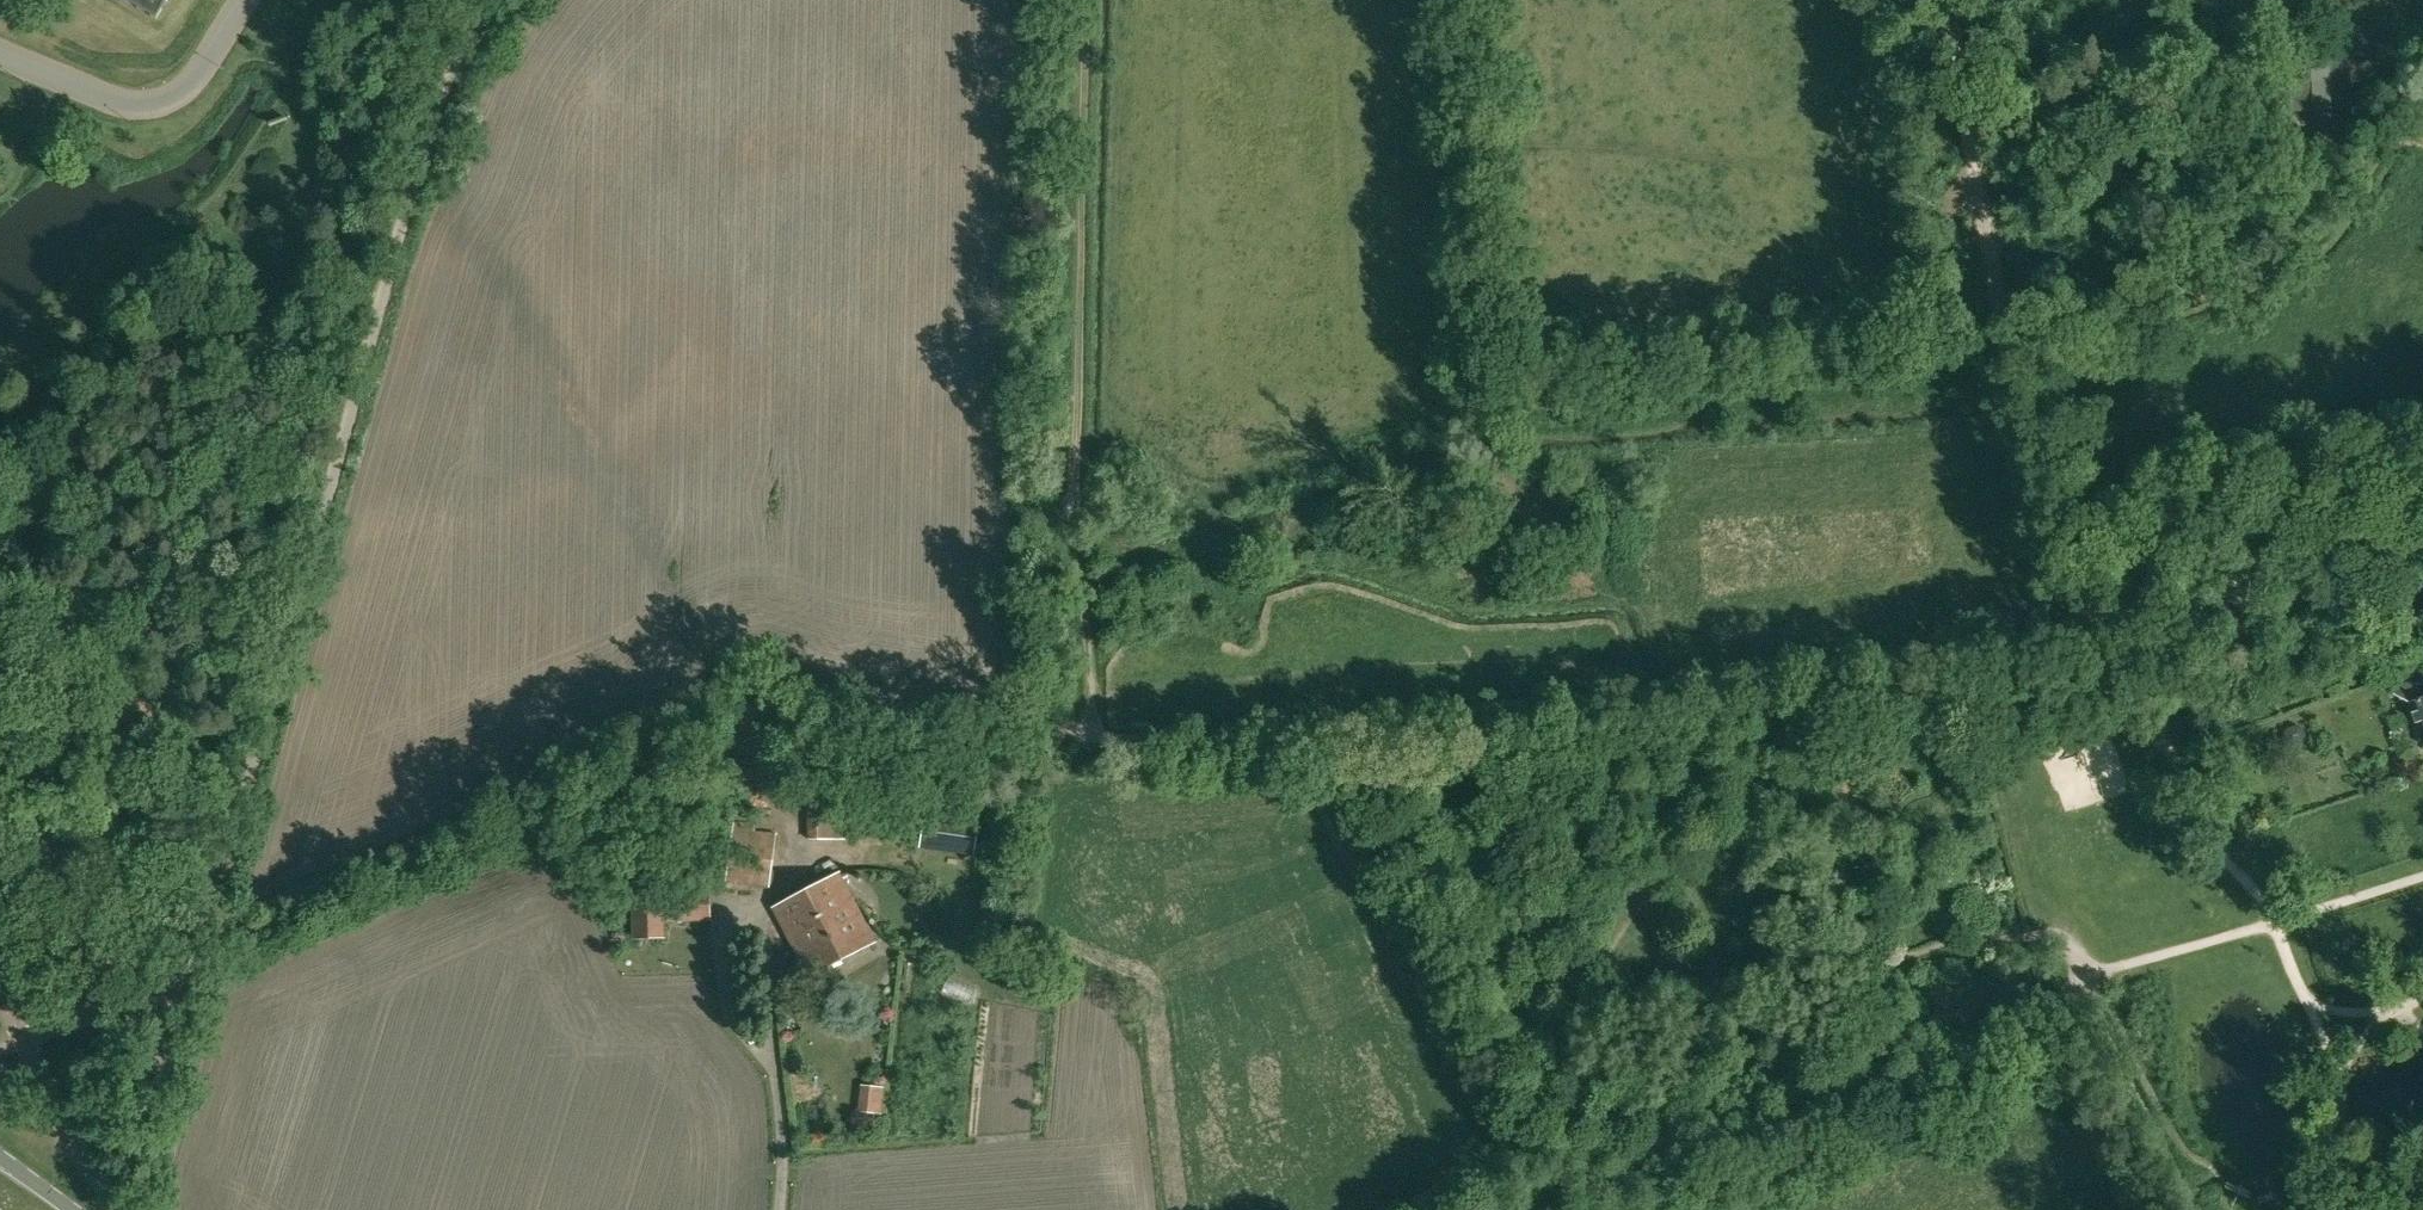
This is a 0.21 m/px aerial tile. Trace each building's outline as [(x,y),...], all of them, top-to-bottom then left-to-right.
[(157,19),(168,0),(124,0),(157,19)] [(2350,108),(2350,88),(2349,63),(2274,66),(2276,111),(2350,108)] [(2334,125),(2314,135),(2326,160),(2343,142),(2334,125)] [(1933,686),(1934,699),(1954,696),(1952,684),(1933,686)] [(2422,738),(2422,699),(2411,703),(2422,738)] [(2283,741),(2290,745),(2301,743),(2305,736),(2303,728),(2296,724),(2285,727),(2281,734),(2283,741)] [(822,785),(801,785),(801,802),(809,802),(809,838),(844,839),(844,802),(822,802),(822,785)] [(922,822),(919,838),(970,846),(975,809),(924,802),(922,822)] [(776,835),(757,833),(733,829),(726,880),(769,886),(776,835)] [(775,908),(776,909),(783,921),(794,916),(795,919),(802,915),(807,926),(853,903),(838,874),(775,908)] [(661,920),(709,918),(708,894),(634,897),(636,939),(661,938),(661,920)] [(873,942),(853,903),(807,926),(802,915),(795,919),(794,916),(783,921),(811,976),(873,942)] [(1045,973),(1043,991),(1056,992),(1058,974),(1045,973)]
